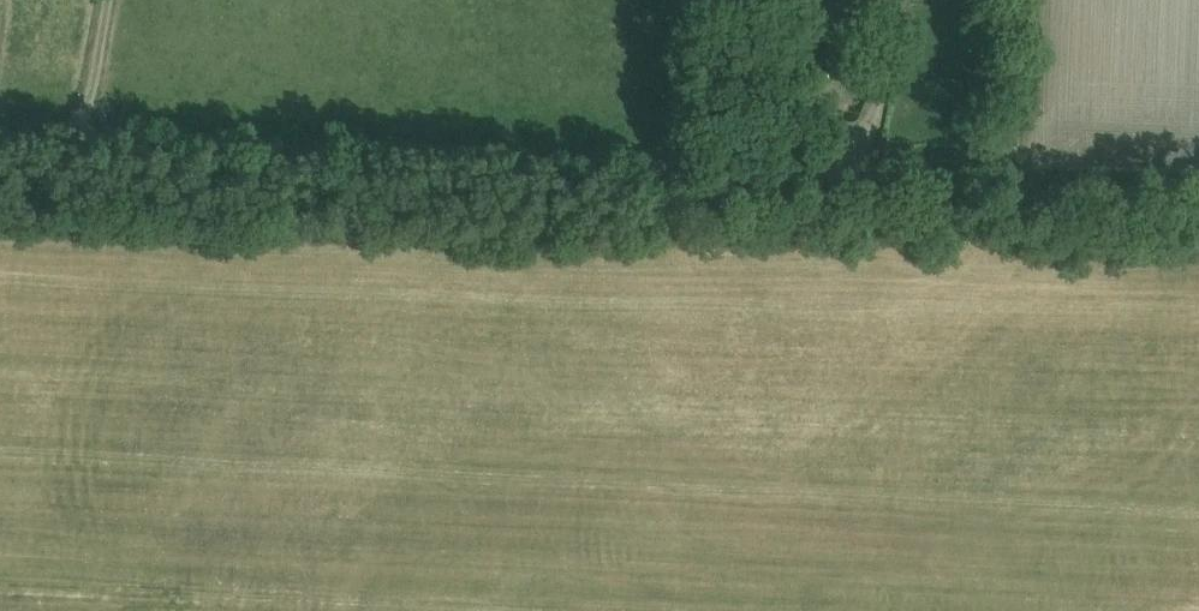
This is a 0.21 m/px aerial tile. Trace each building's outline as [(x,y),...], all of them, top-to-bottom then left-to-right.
[(845,22),(826,28),(839,70),(858,64),(845,22)]
